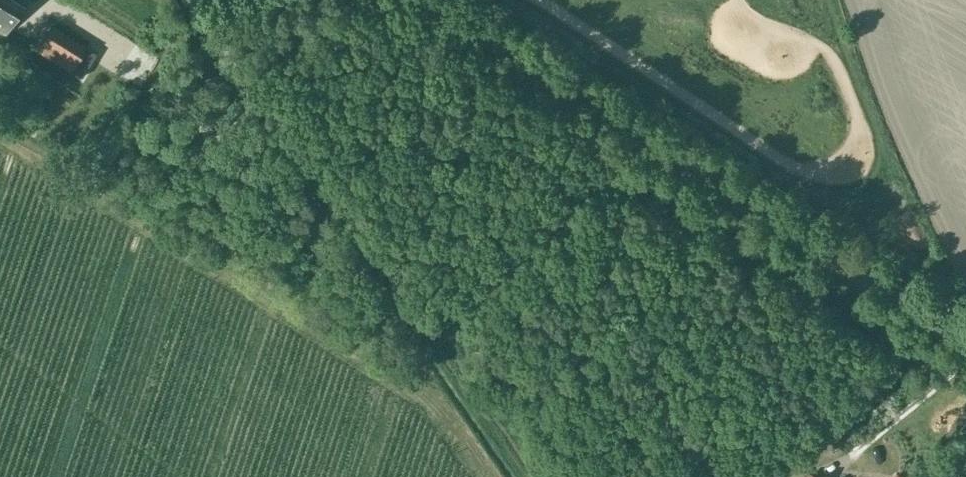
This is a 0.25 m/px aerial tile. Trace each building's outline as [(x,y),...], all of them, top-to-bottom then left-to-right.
[(6,33),(26,1),(24,0),(0,0),(0,30),(6,33)] [(37,49),(59,62),(70,69),(85,44),(52,24),(37,49)] [(865,461),(880,470),(885,460),(870,452),(865,461)]
